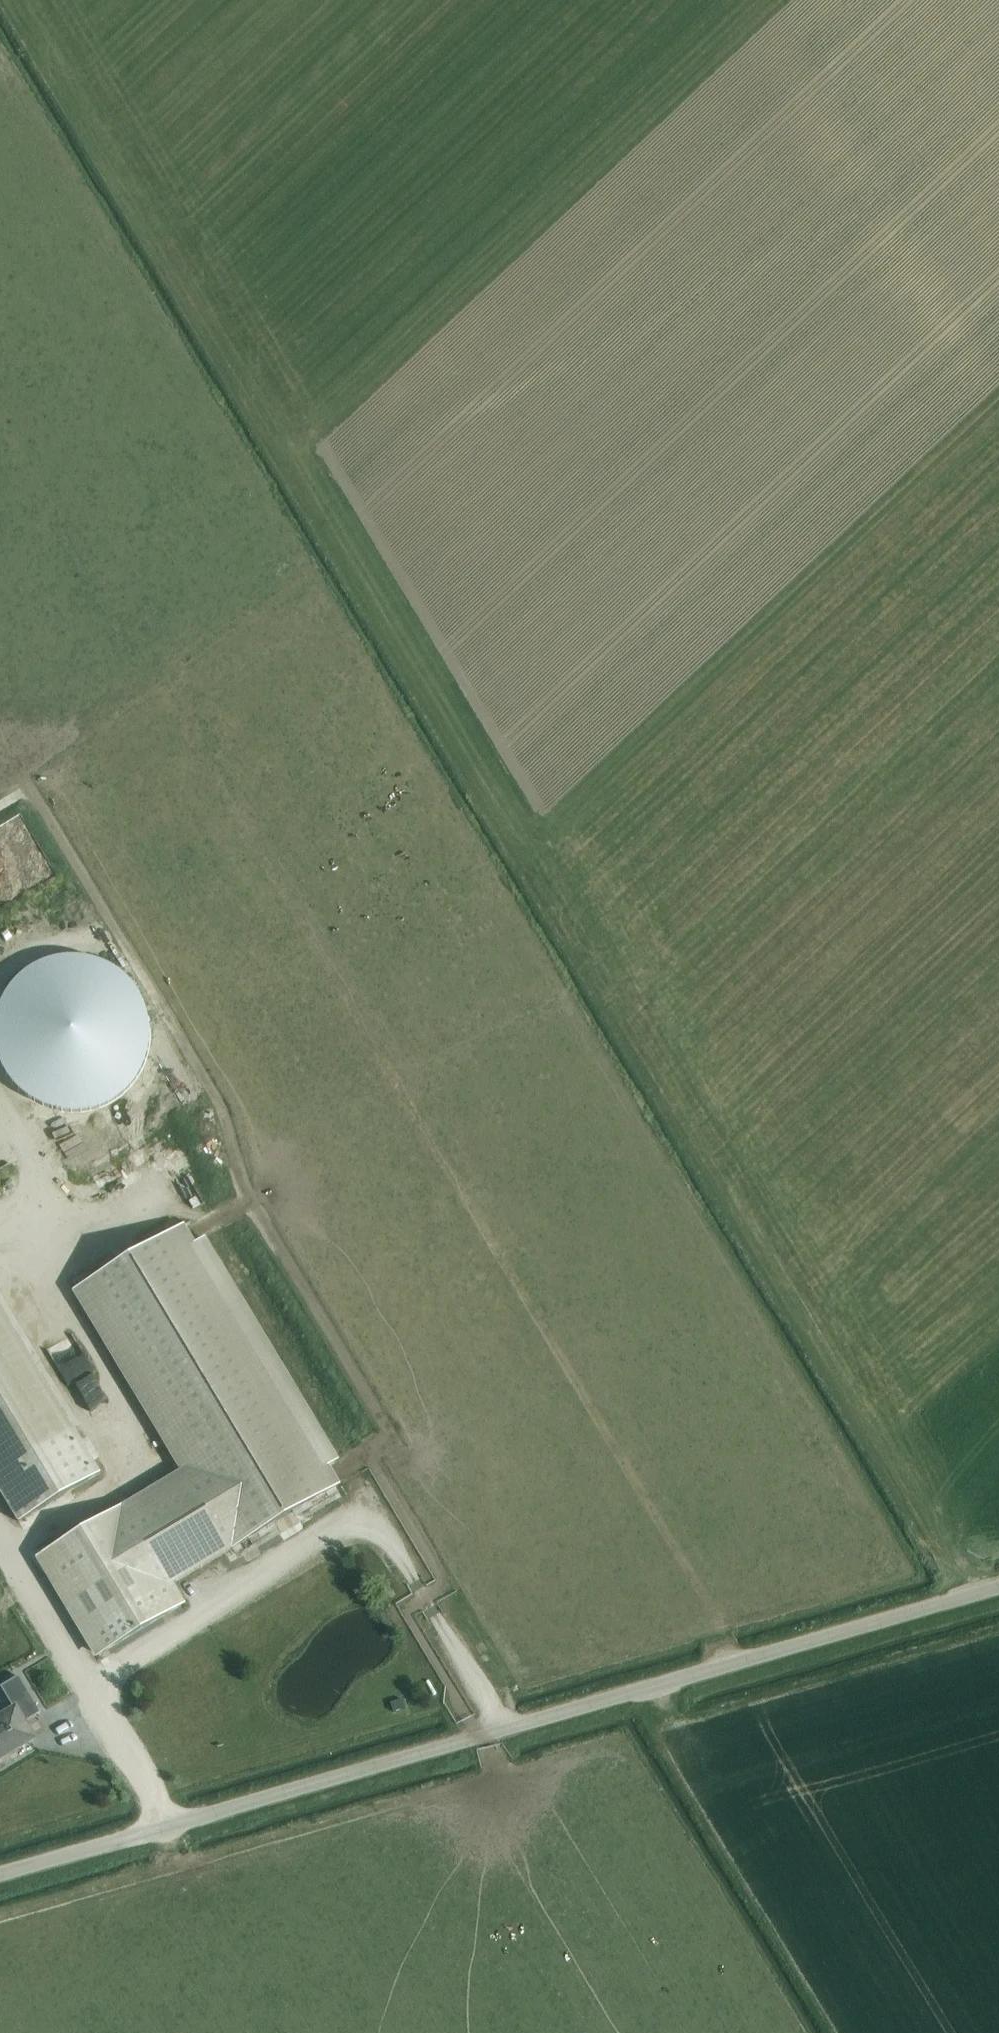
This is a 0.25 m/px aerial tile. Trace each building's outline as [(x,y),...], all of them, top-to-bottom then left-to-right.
[(170,1585),(336,1485),(181,1227),(77,1289),(185,1469),(40,1556),(99,1654),(182,1605),(170,1585)] [(19,1521),(100,1473),(0,1307),(0,1489),(19,1521)] [(34,1739),(24,1722),(41,1712),(19,1676),(1,1686),(15,1709),(0,1718),(0,1760),(34,1739)]
